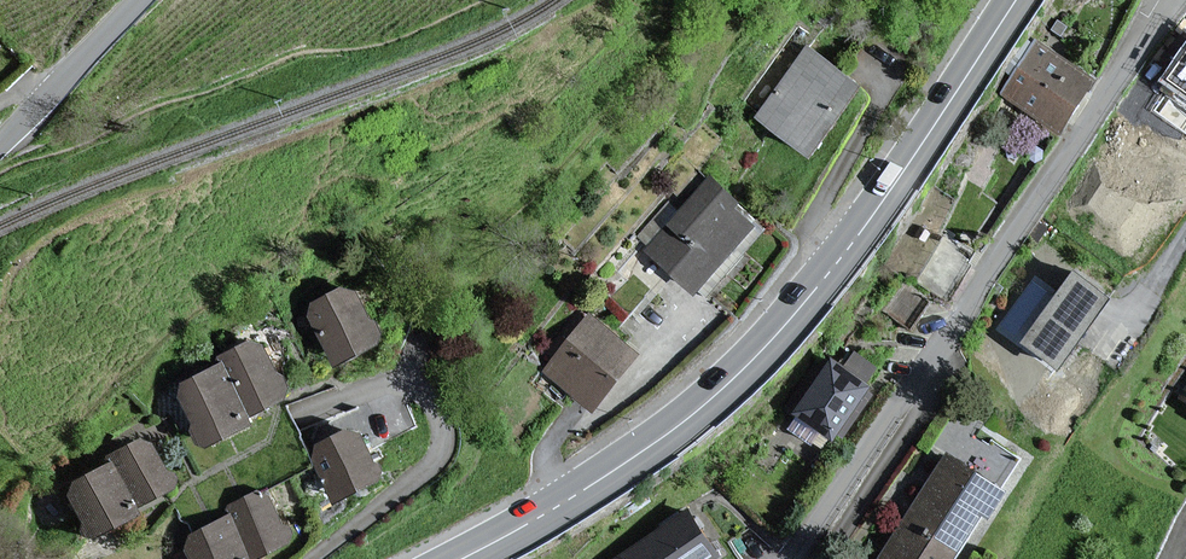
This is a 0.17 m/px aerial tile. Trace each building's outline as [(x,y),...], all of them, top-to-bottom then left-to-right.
[(1161,81),(1185,98),(1185,45),(1161,81)] [(1089,86),(1030,47),(997,98),(1056,137),(1089,86)] [(857,87),(808,51),(759,116),(808,153),(857,87)] [(735,206),(705,180),(640,254),(691,299),(750,232),(729,214),(735,206)] [(1101,299),(1067,275),(1016,346),(1050,371),(1101,299)] [(344,291),(300,312),(327,371),(372,350),(344,291)] [(634,361),(585,319),(537,375),(586,417),(634,361)] [(257,343),(213,361),(217,372),(235,416),(279,398),(257,343)] [(864,398),(823,368),(787,416),(822,442),(829,434),(835,438),(864,398)] [(239,427),(235,416),(217,372),(171,390),(193,445),(239,427)] [(345,431),(303,451),(328,505),(370,485),(345,431)] [(137,442),(92,460),(97,471),(115,515),(159,498),(137,442)] [(998,496),(943,460),(900,526),(949,558),(973,521),(979,525),(998,496)] [(119,526),(115,515),(97,471),(51,489),(73,544),(119,526)] [(215,510),(220,521),(235,558),(254,558),(282,548),(260,492),(215,510)] [(618,558),(712,558),(713,558),(685,515),(618,558)] [(220,521),(174,540),(182,558),(235,558),(220,521)] [(949,558),(900,526),(878,558),(948,558),(949,558)]
